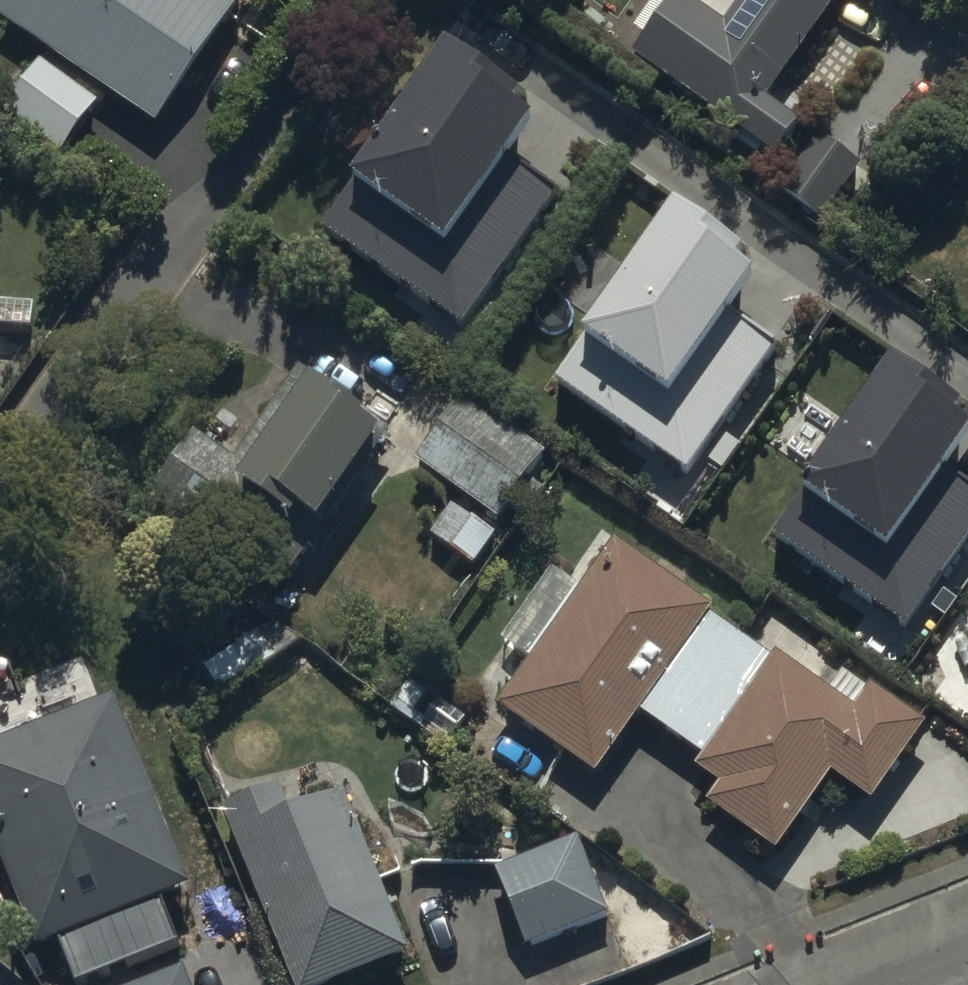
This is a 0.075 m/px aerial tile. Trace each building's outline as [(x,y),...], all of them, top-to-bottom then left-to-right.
[(229,0),(5,0),(0,7),(0,18),(155,125),(237,6),(229,0)] [(837,0),(673,0),(668,7),(658,0),(655,0),(635,29),(650,39),(637,57),(780,155),(804,121),(770,97),(837,0)] [(327,234),(466,332),(560,198),(518,168),(541,136),(520,121),(527,111),(451,58),(327,234)] [(99,104),(40,62),(4,112),(62,154),(99,104)] [(754,269),(677,215),(557,385),(691,478),(708,455),(726,467),(742,444),(725,432),(782,350),(741,321),(763,291),(746,279),(754,269)] [(323,522),(388,431),(301,369),(235,462),(193,432),(153,489),(288,584),(329,526),(323,522)] [(898,372),(780,538),(911,630),(967,548),(967,490),(953,480),(967,458),(967,440),(962,436),(967,427),(967,421),(898,372)] [(463,391),(413,458),(469,500),(437,544),(470,568),(503,523),(496,518),(546,452),(463,391)] [(644,711),(713,613),(716,607),(613,536),(497,704),(600,775),(644,711)] [(713,613),(644,711),(705,753),(696,766),(721,782),(707,802),(777,850),(832,772),(873,800),(926,723),(844,666),(829,688),(775,651),(772,654),(713,613)] [(116,695),(0,740),(0,851),(39,952),(64,942),(81,984),(91,984),(178,951),(158,899),(191,887),(116,695)] [(347,789),(291,812),(280,785),(221,808),(292,984),(329,984),(412,952),(347,789)] [(612,916),(578,837),(498,871),(532,950),(612,916)] [(0,964),(0,984),(25,984),(0,964)] [(184,968),(143,984),(190,984),(184,968)]
